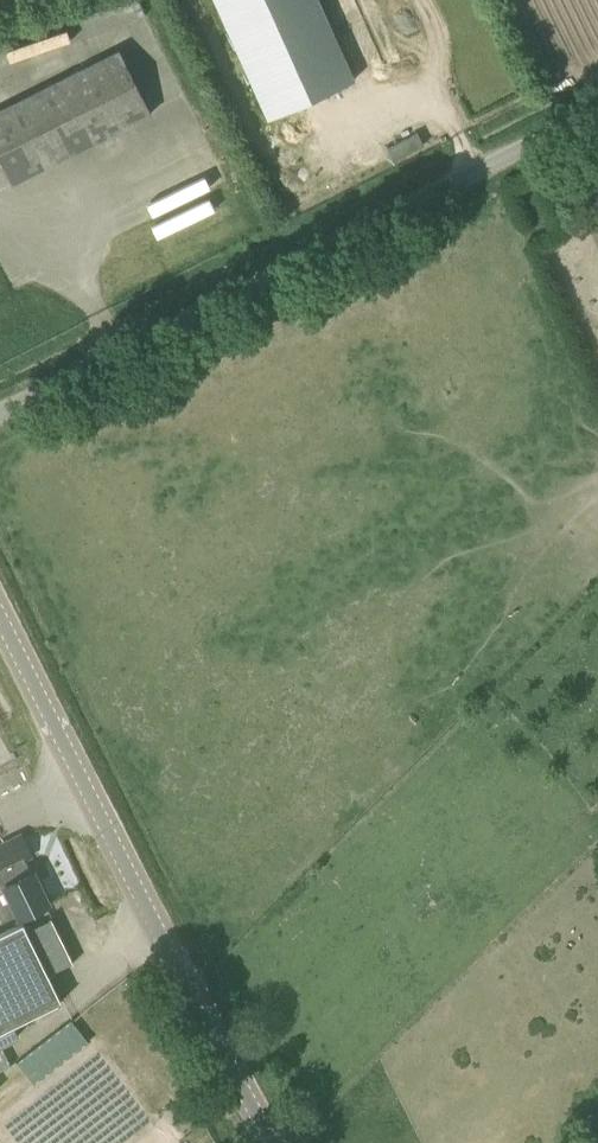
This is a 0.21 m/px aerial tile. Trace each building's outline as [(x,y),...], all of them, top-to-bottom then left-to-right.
[(276,111),(361,68),(327,0),(220,0),(276,111)] [(152,113),(120,50),(0,110),(0,160),(12,184),(152,113)] [(393,158),(424,142),(417,130),(386,146),(393,158)] [(590,226),(597,245),(597,223),(590,226)] [(21,794),(13,769),(0,773),(0,800),(21,794)] [(22,833),(0,844),(0,915),(3,920),(18,913),(21,918),(50,904),(34,871),(32,872),(25,859),(33,855),(22,833)] [(50,919),(27,931),(48,974),(72,963),(72,964),(74,963),(51,917),(50,918),(50,919)] [(6,1029),(62,1001),(48,974),(27,931),(23,922),(0,934),(0,1045),(11,1040),(6,1029)]
